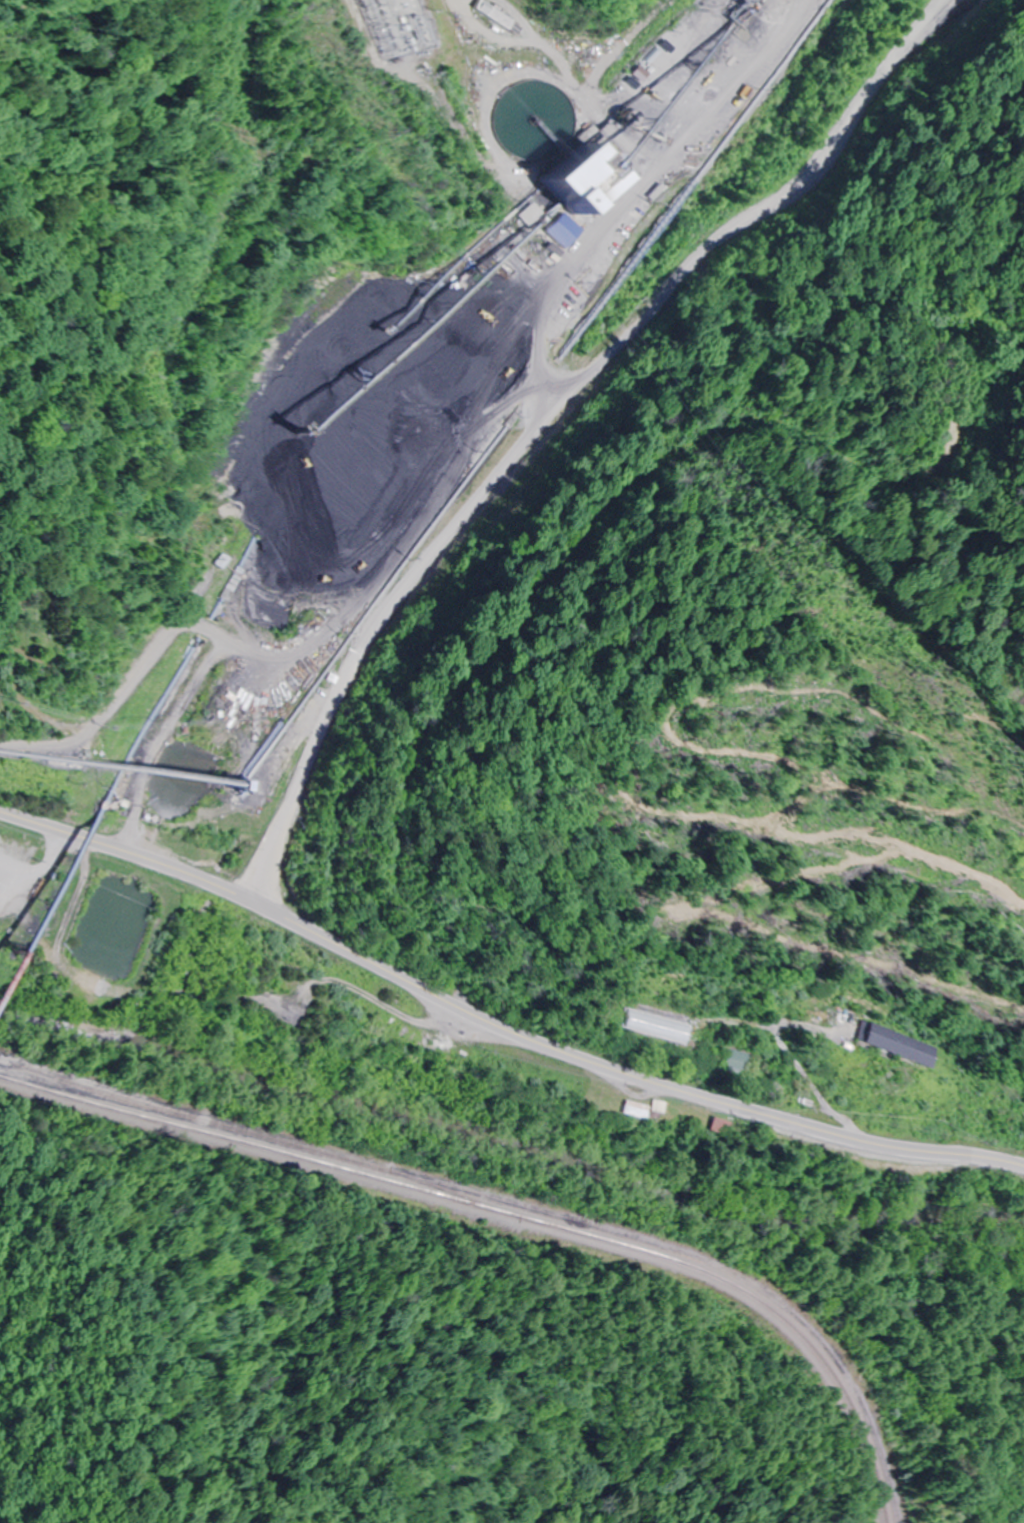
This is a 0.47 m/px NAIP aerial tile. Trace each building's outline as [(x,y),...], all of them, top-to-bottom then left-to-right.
[(539,179),(569,217),(613,182),(583,144),(539,179)] [(930,1046),(863,1021),(855,1042),(922,1067),(930,1046)] [(721,1048),(719,1071),(744,1074),(747,1050),(721,1048)] [(642,1106),(619,1100),(615,1114),(638,1120),(642,1106)] [(645,1110),(656,1114),(660,1103),(648,1100),(645,1110)] [(724,1121),(707,1117),(704,1132),(720,1136),(724,1121)]
